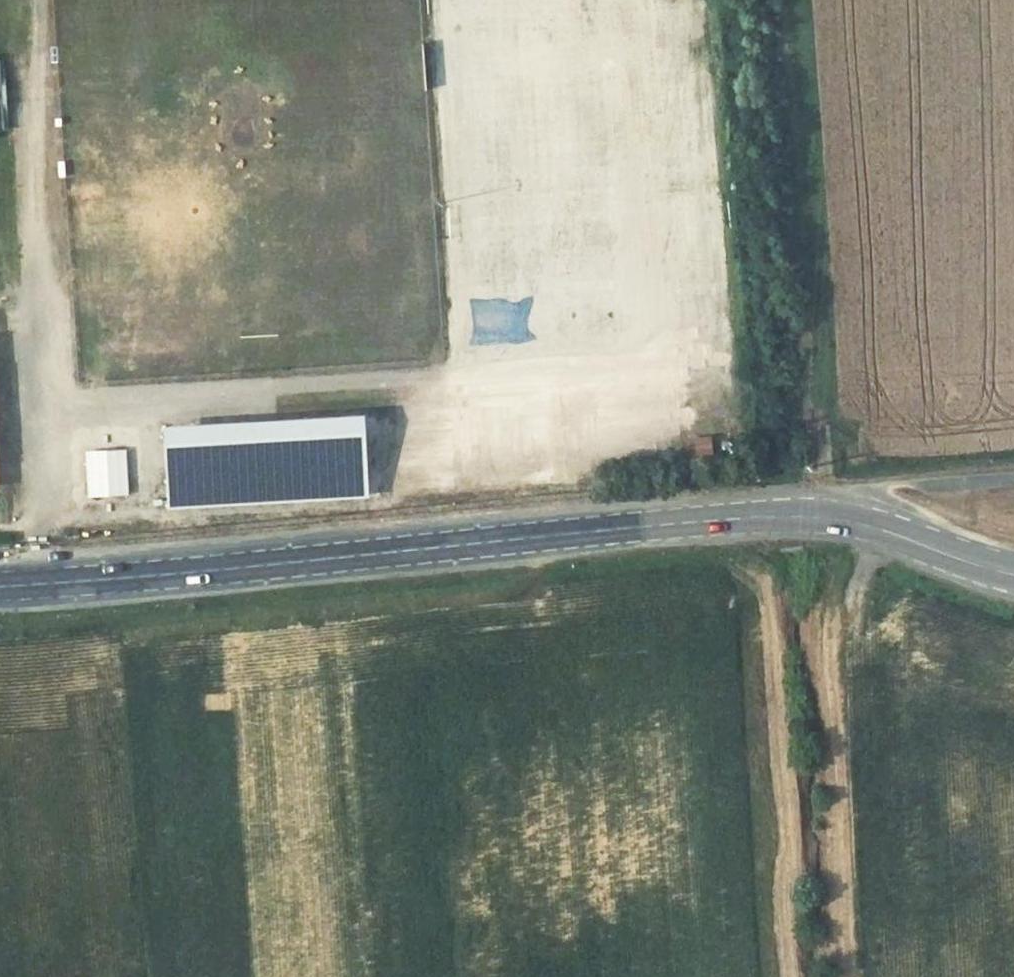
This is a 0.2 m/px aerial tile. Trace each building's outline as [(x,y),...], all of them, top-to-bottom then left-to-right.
[(709,443),(686,445),(687,462),(711,460),(709,443)]
